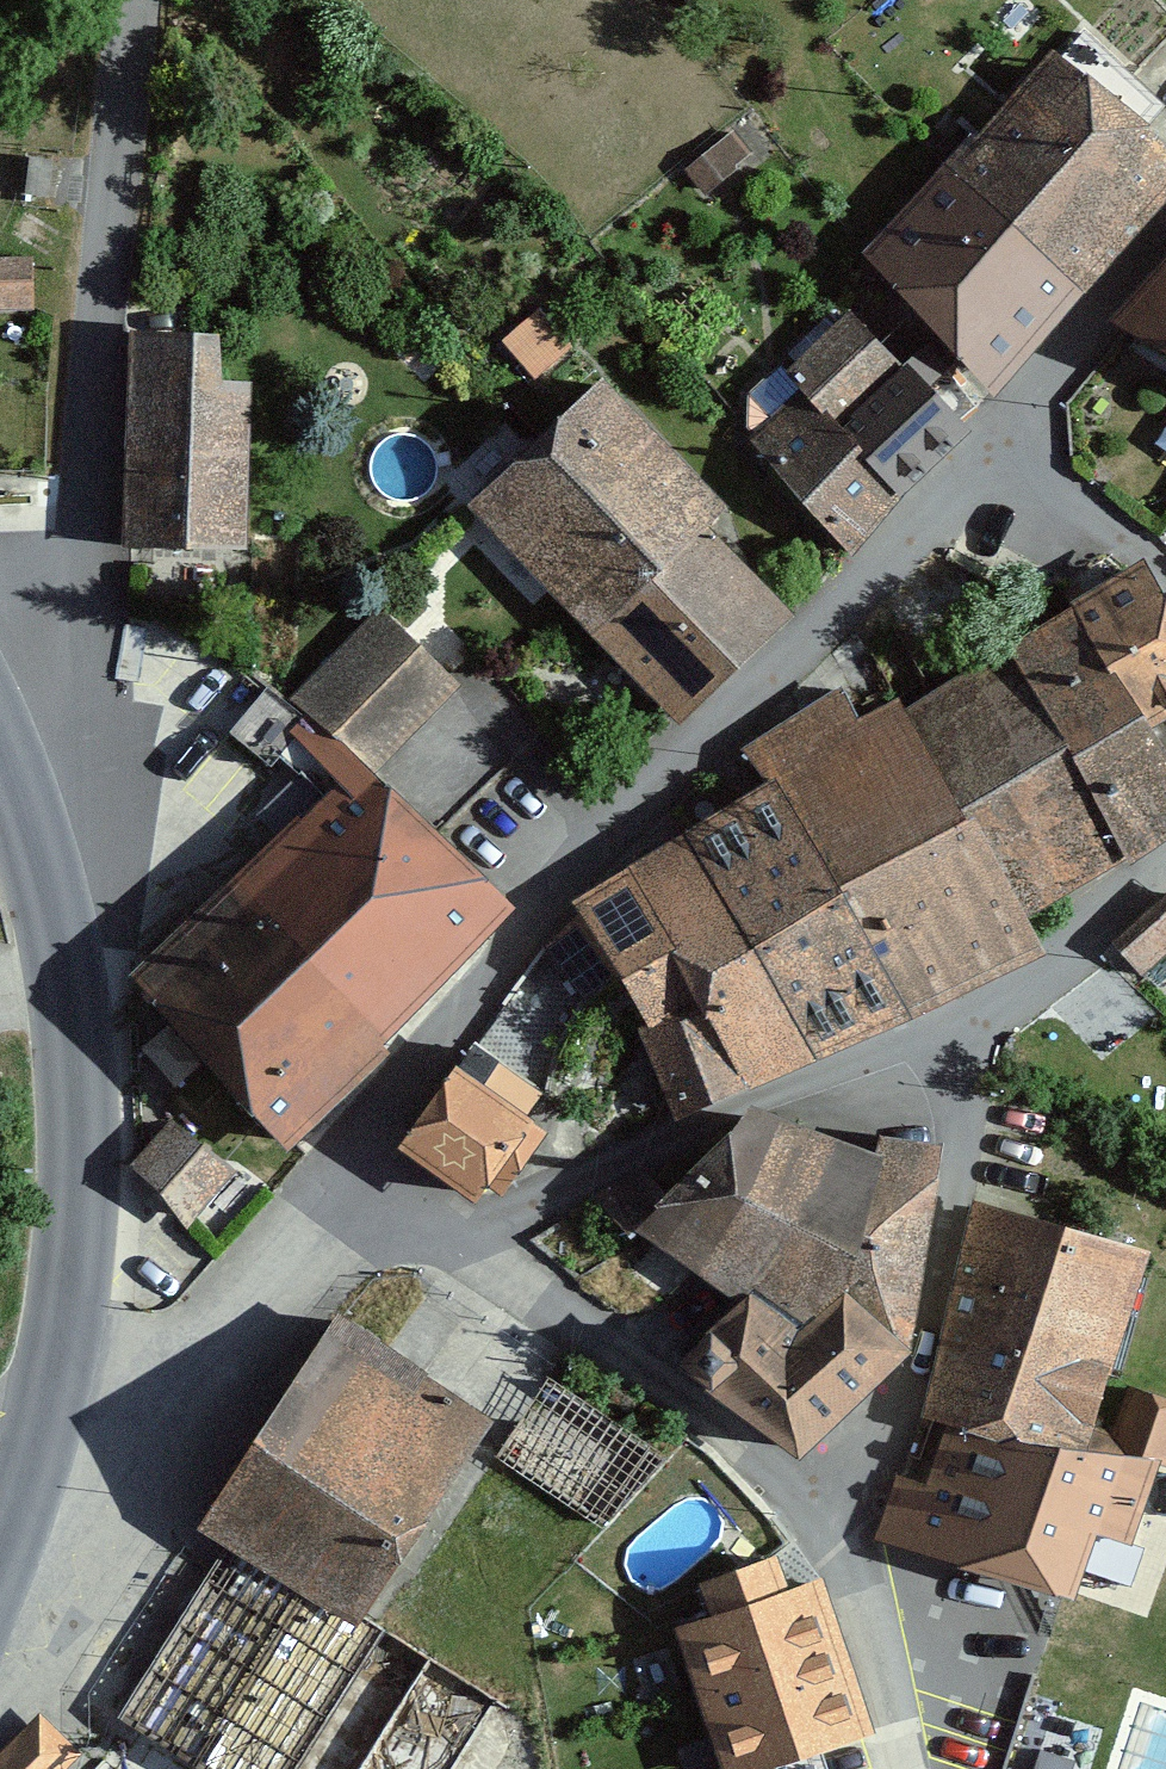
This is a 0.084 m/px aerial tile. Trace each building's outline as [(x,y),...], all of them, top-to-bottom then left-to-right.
[(1084,275),(1165,193),(1165,151),(1067,52),(963,155),(1084,275)] [(55,151),(21,149),(19,196),(53,198),(55,151)] [(860,258),(981,378),(1084,275),(963,155),(860,258)] [(1165,358),(1165,255),(1110,320),(1165,358)] [(33,312),(33,265),(0,265),(0,312),(33,312)] [(795,381),(899,497),(966,438),(851,316),(795,381)] [(129,331),(120,543),(242,550),(251,381),(217,379),(219,335),(129,331)] [(746,439),(846,544),(899,497),(795,381),(746,439)] [(469,511),(540,583),(664,460),(594,389),(469,511)] [(540,583),(610,654),(735,532),(664,460),(540,583)] [(610,654),(681,726),(806,603),(735,532),(610,654)] [(1069,606),(1140,715),(1165,698),(1165,596),(1142,560),(1072,594),(1069,606)] [(292,693),(383,779),(469,689),(402,627),(376,602),(292,693)] [(1003,648),(1071,752),(967,814),(1033,931),(1165,835),(1165,755),(1140,715),(1069,606),(1003,648)] [(1003,648),(902,707),(967,814),(1071,752),(1003,648)] [(835,678),(752,737),(776,774),(839,884),(967,814),(902,707),(895,695),(856,715),(835,678)] [(366,928),(442,851),(349,760),(276,689),(225,741),(268,783),(295,810),(271,835),(366,928)] [(1140,715),(1165,755),(1165,698),(1140,715)] [(681,826),(745,938),(839,884),(776,774),(681,826)] [(967,814),(839,884),(914,1013),(1041,947),(1033,931),(967,814)] [(745,938),(681,826),(565,897),(677,1123),(817,1061),(745,938)] [(329,966),(366,928),(271,835),(233,873),(196,910),(291,1004),(329,966)] [(411,1015),(509,917),(442,851),(366,928),(329,966),(395,1031),(411,1015)] [(745,938),(817,1061),(914,1013),(839,884),(745,938)] [(1114,948),(1138,975),(1165,950),(1165,901),(1114,948)] [(222,1074),(291,1004),(196,910),(172,934),(152,914),(125,941),(134,951),(144,961),(126,979),(222,1074)] [(318,1110),(395,1031),(329,966),(291,1004),(222,1074),(289,1139),(318,1110)] [(537,1128),(451,1064),(391,1145),(478,1209),(537,1128)] [(823,1281),(905,1354),(944,1139),(945,1098),(870,1094),(857,1140),(823,1281)] [(229,1169),(168,1117),(128,1163),(189,1216),(229,1169)] [(720,1126),(641,1215),(733,1282),(765,1298),(807,1320),(823,1281),(857,1140),(770,1123),(720,1126)] [(967,1195),(951,1286),(1118,1344),(1150,1249),(967,1195)] [(807,1320),(765,1298),(725,1343),(702,1324),(670,1363),(791,1463),(847,1410),(905,1354),(823,1281),(807,1320)] [(932,1361),(914,1410),(941,1417),(1040,1416),(1094,1413),(1118,1344),(951,1286),(932,1361)] [(330,1304),(194,1512),(219,1529),(362,1617),(475,1446),(496,1413),(394,1346),(330,1304)] [(662,1453),(540,1372),(489,1448),(610,1530),(662,1453)] [(875,1534),(1069,1595),(1091,1525),(1128,1537),(1150,1464),(1165,1469),(1165,1400),(1131,1389),(1121,1421),(1094,1413),(1040,1416),(941,1417),(924,1480),(892,1475),(875,1534)] [(362,1617),(219,1529),(105,1713),(195,1768),(487,1768),(521,1714),(362,1617)] [(757,1767),(867,1736),(825,1585),(676,1626),(716,1768),(758,1768),(757,1767)] [(33,1709),(0,1744),(0,1768),(59,1768),(77,1749),(33,1709)]
